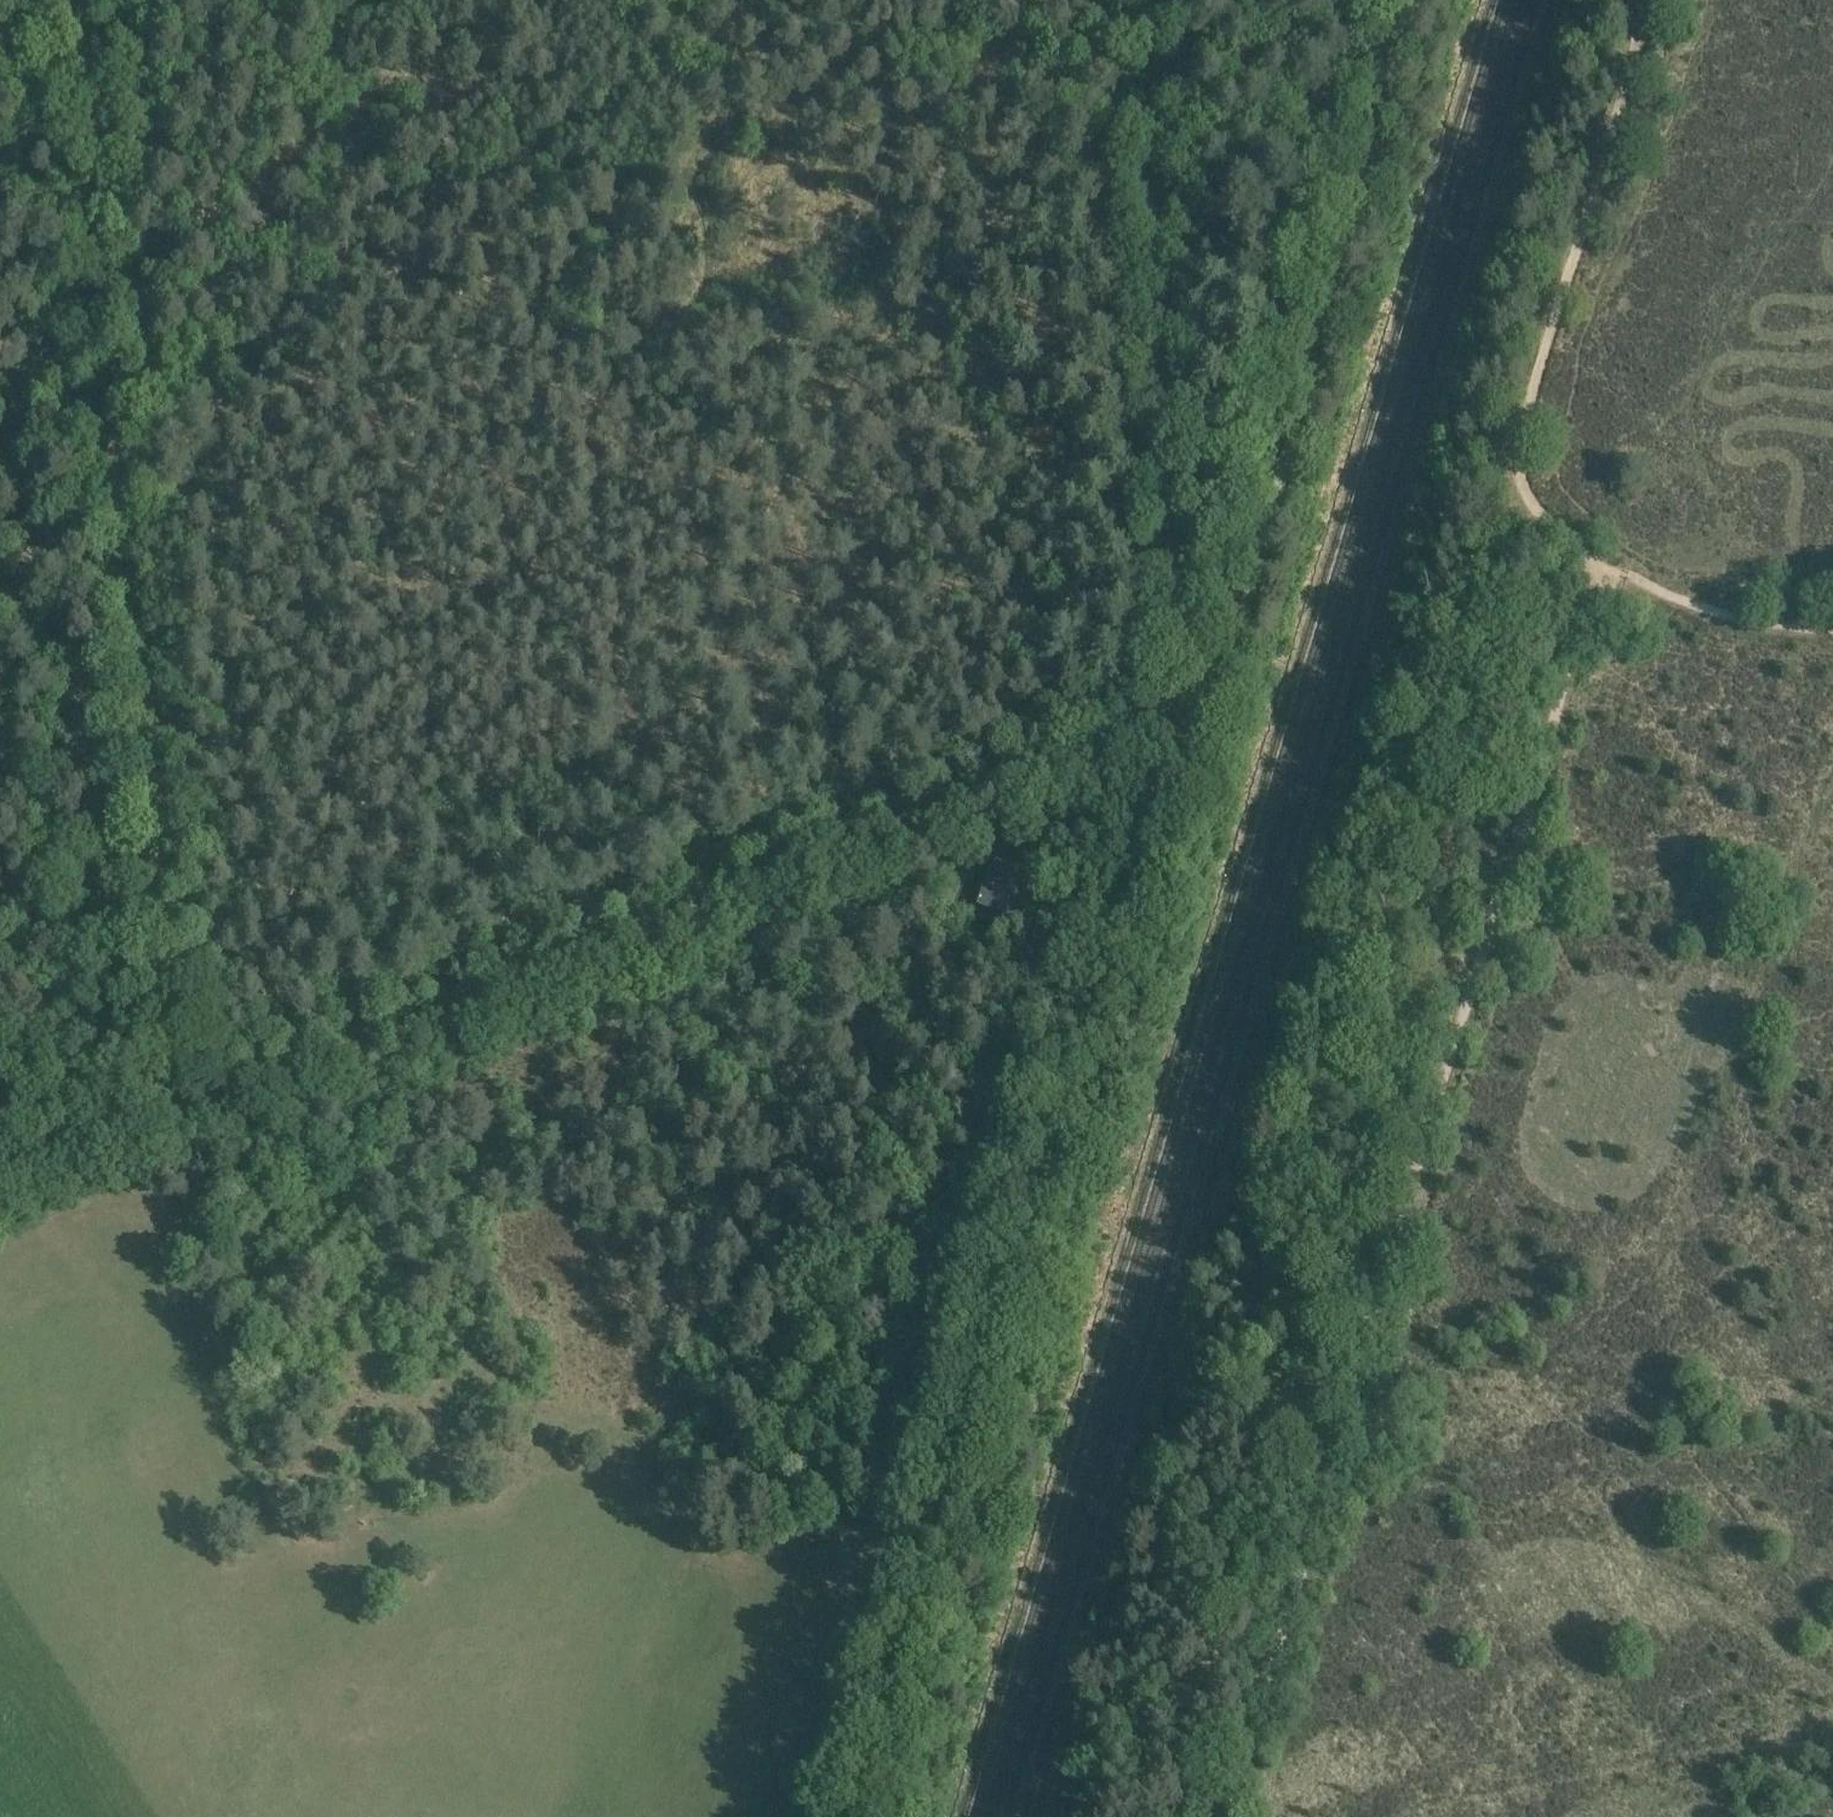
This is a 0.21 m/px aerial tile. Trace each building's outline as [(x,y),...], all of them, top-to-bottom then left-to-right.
[(1004,918),(1014,889),(1021,872),(993,862),(976,908),(1004,918)]
